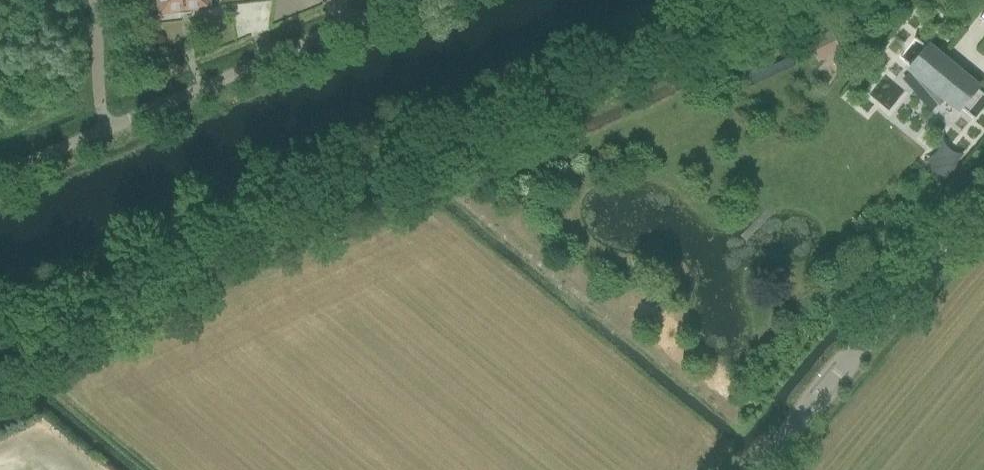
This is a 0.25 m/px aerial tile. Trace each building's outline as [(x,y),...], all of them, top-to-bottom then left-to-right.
[(159,14),(178,11),(178,15),(191,13),(190,10),(209,8),(208,0),(158,0),(159,14)] [(808,42),(815,57),(837,46),(829,31),(808,42)] [(898,58),(903,63),(912,70),(909,72),(938,105),(946,98),(966,114),(972,119),(973,118),(983,104),(983,96),(941,60),(940,61),(933,52),(932,53),(914,39),(913,40),(898,58)]
